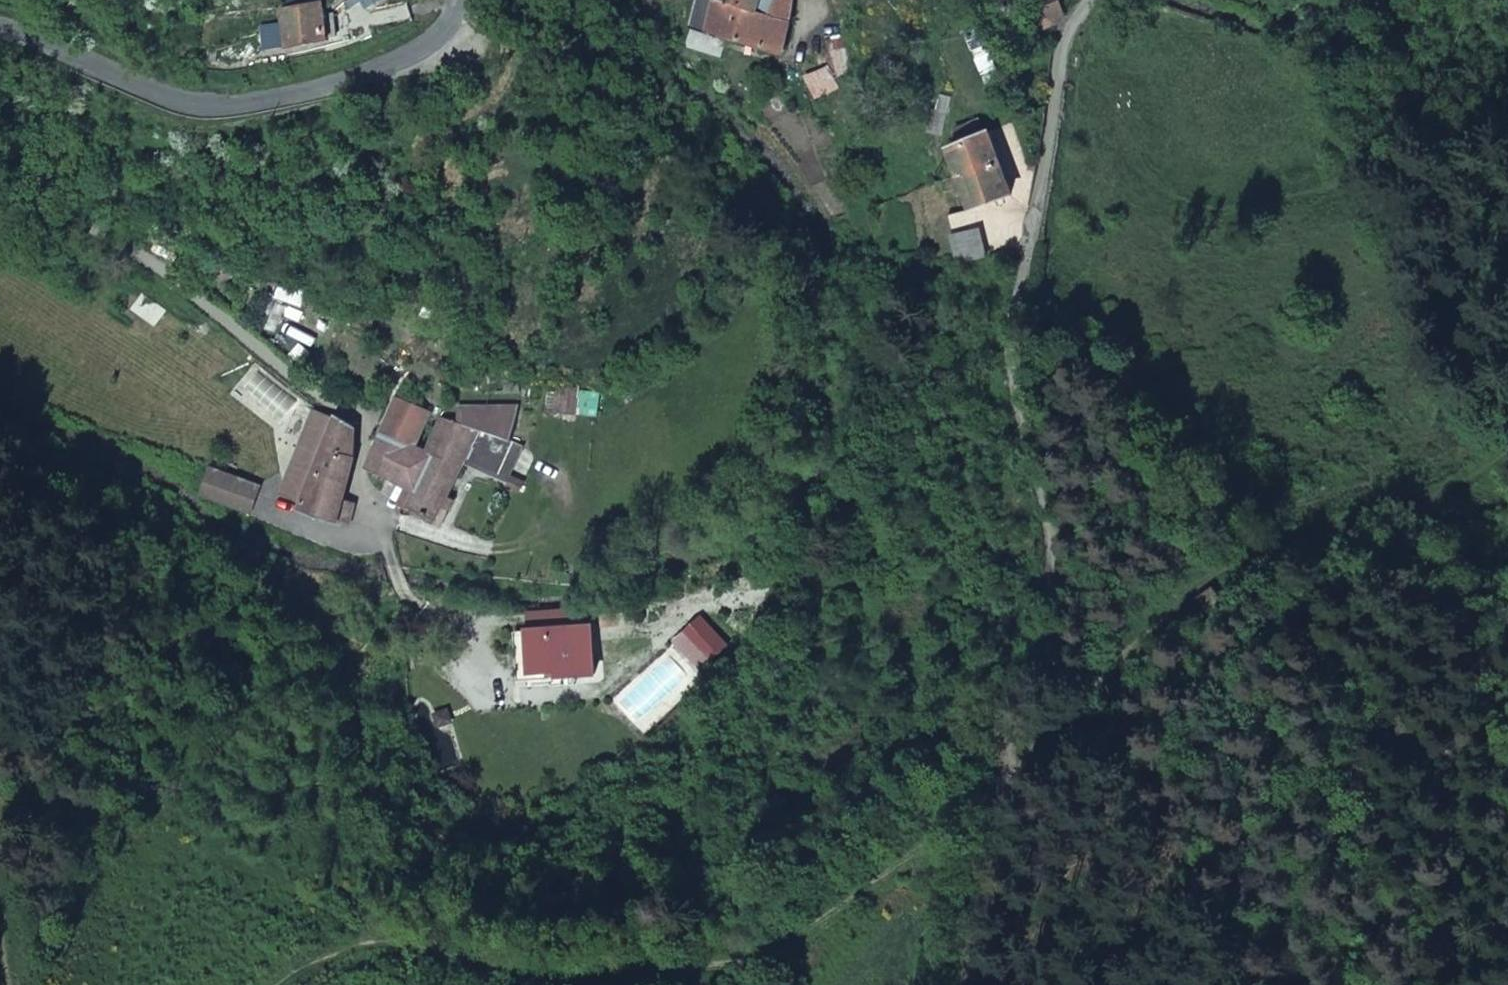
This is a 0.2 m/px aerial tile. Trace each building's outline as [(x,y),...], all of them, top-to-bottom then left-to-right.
[(283,47),(327,39),(326,33),(323,14),(320,0),(277,7),(280,26),(259,28),(260,49),(283,47)] [(779,54),(787,28),(791,0),(760,0),(755,14),(718,0),(694,0),(689,21),(709,28),(708,35),(779,54)] [(755,14),(760,0),(718,0),(755,14)] [(1030,8),(1026,11),(1036,35),(1063,24),(1068,13),(1062,0),(1026,0),(1030,8)] [(323,14),(326,33),(334,32),(330,13),(323,14)] [(970,209),(1010,195),(988,133),(950,149),(970,209)] [(945,215),(957,262),(984,257),(970,209),(945,215)] [(412,497),(429,464),(419,458),(425,449),(414,444),(430,411),(396,396),(360,470),(399,490),(412,497)] [(446,497),(462,463),(478,431),(508,441),(509,438),(519,404),(458,406),(456,421),(443,415),(425,449),(419,458),(429,464),(412,497),(399,490),(394,504),(405,511),(406,509),(439,528),(453,499),(446,497)] [(312,409),(280,492),(298,499),(330,416),(312,409)] [(332,413),(330,416),(298,499),(295,507),(334,522),(354,457),(353,427),(332,413)] [(508,441),(478,431),(462,463),(505,482),(524,447),(509,438),(508,441)] [(214,467),(205,492),(252,510),(261,484),(214,467)] [(554,669),(553,675),(592,675),(592,627),(526,625),(527,669),(554,669)] [(714,657),(690,626),(673,639),(696,670),(714,657)]
